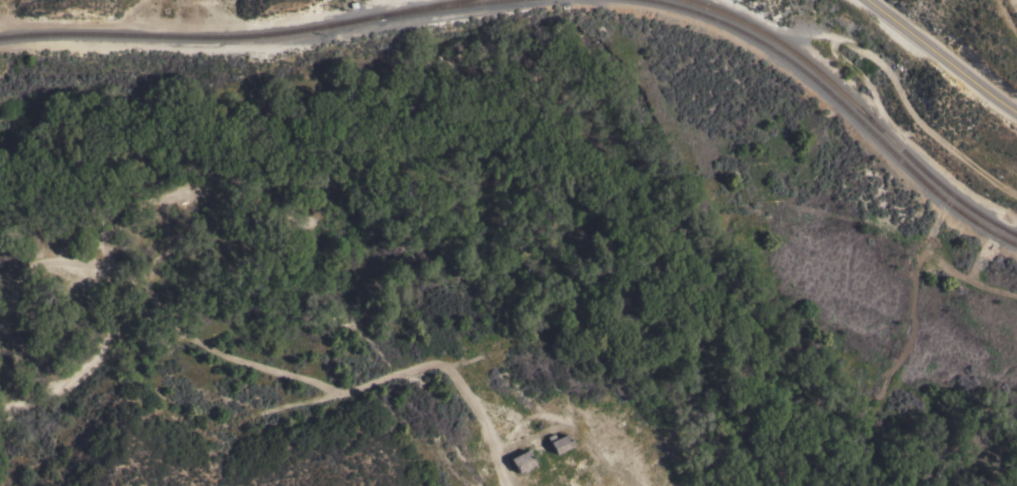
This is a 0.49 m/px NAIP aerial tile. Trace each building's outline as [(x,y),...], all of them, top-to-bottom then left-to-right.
[(554,455),(546,437),(553,434),(555,439),(566,434),(572,447),(554,455)] [(526,450),(534,465),(527,469),(528,470),(523,472),(522,470),(516,473),(509,459),(526,450)]
